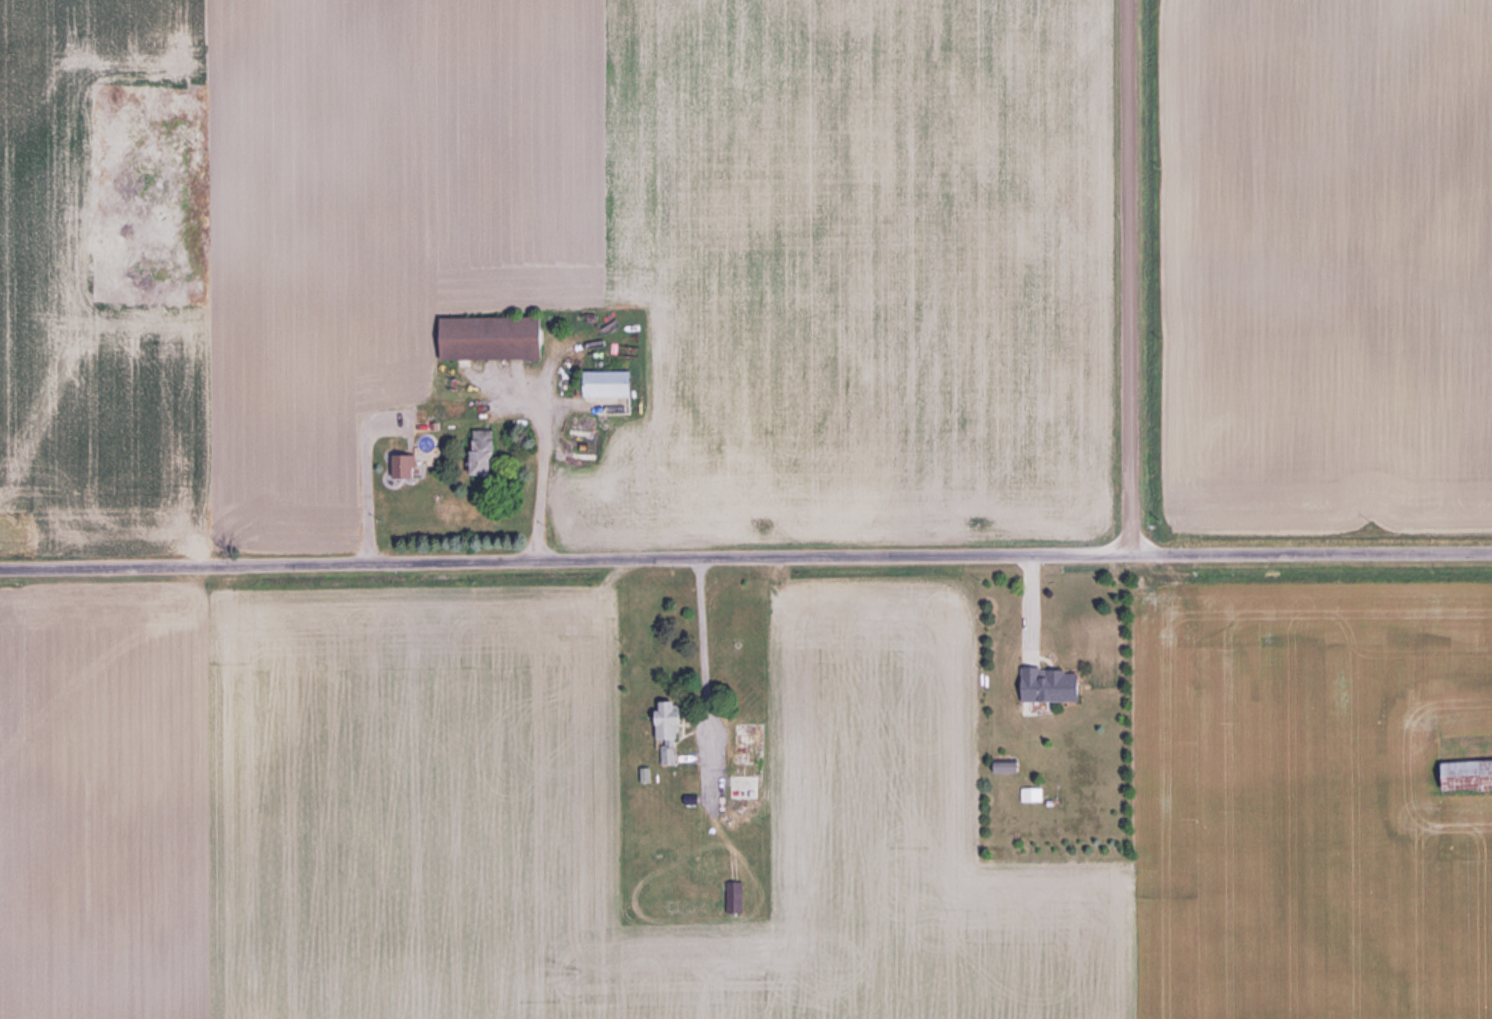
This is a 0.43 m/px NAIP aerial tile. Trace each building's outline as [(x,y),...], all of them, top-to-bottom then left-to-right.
[(550,359),(550,317),(448,317),(448,360),(550,359)] [(591,371),(591,398),(640,398),(640,371),(591,371)] [(475,431),(475,476),(500,476),(500,431),(475,431)] [(394,455),(394,478),(415,478),(415,455),(394,455)] [(1087,701),(1087,670),(1023,670),(1023,702),(1087,701)] [(660,765),(679,765),(679,738),(683,738),(683,726),(690,726),(690,716),(681,716),(680,702),(660,702),(660,765)] [(758,724),(748,724),(748,746),(758,746),(758,724)] [(737,812),(755,813),(757,766),(738,765),(737,812)]
